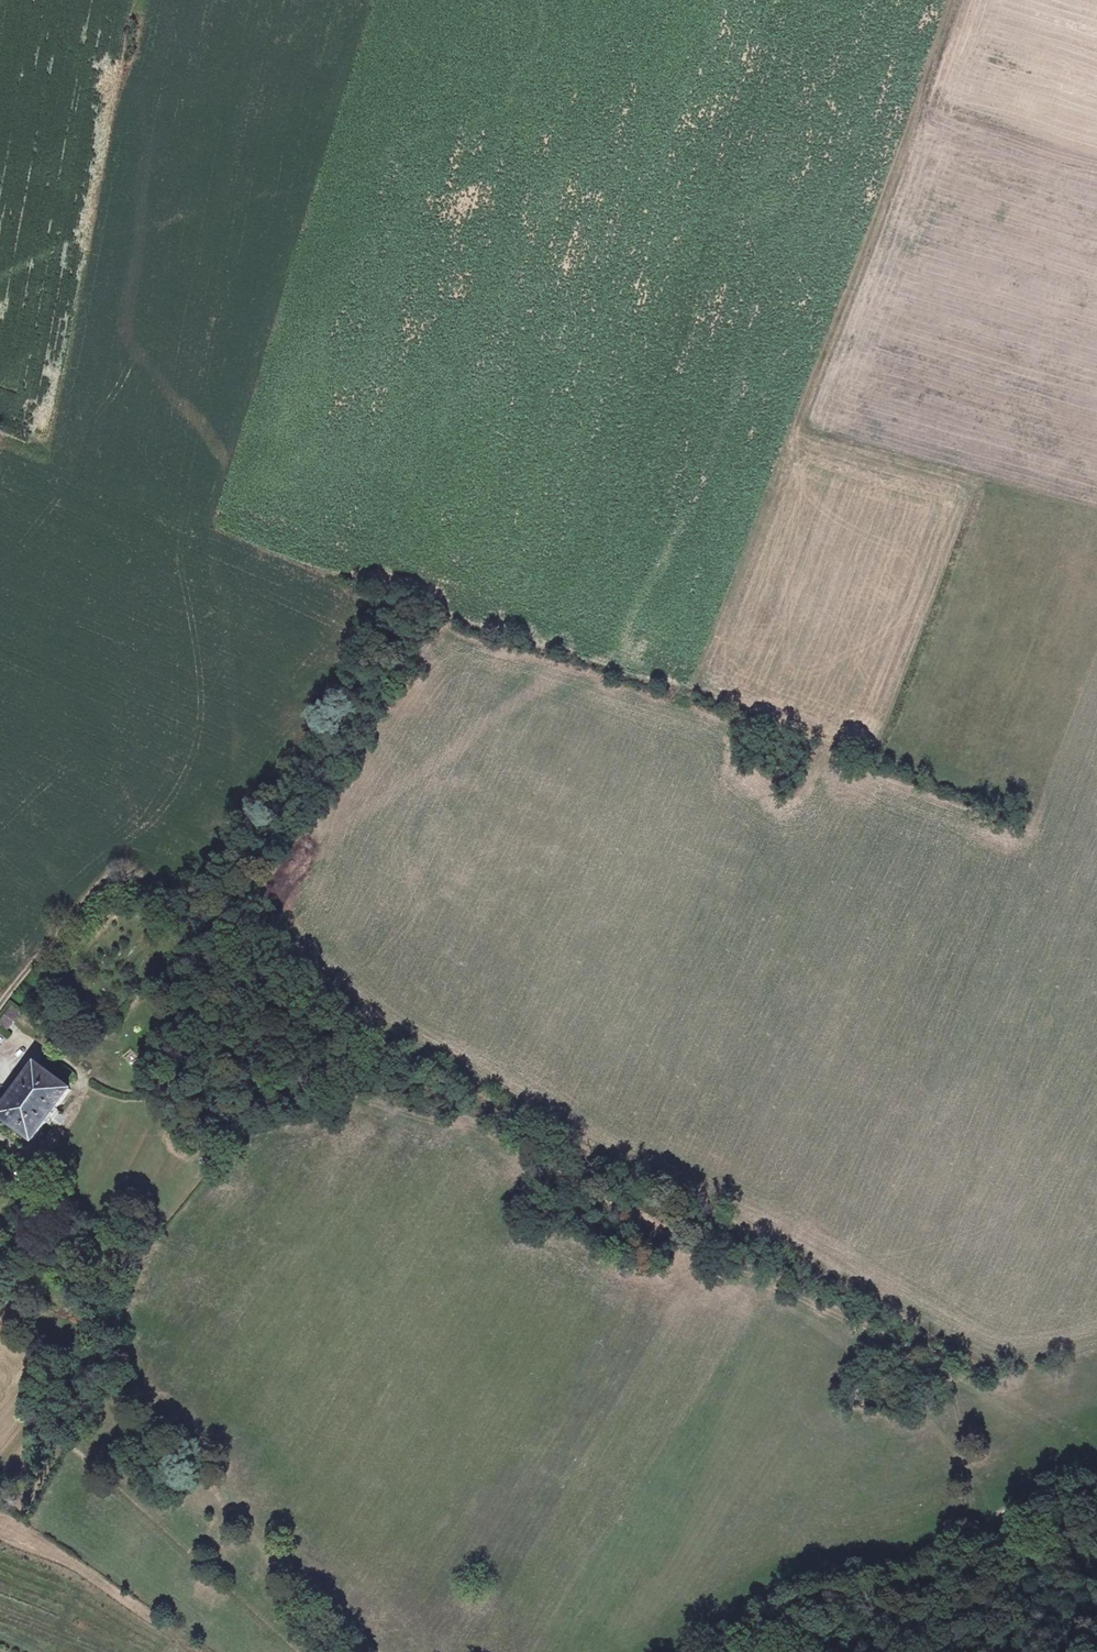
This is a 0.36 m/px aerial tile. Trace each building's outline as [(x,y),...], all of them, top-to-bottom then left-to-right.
[(57,975),(51,982),(57,988),(64,980),(57,975)] [(12,1028),(24,1014),(16,1007),(3,1020),(12,1028)] [(25,1072),(4,1099),(10,1102),(1,1115),(35,1140),(49,1122),(55,1126),(66,1112),(60,1108),(73,1089),(39,1064),(30,1076),(25,1072)]
